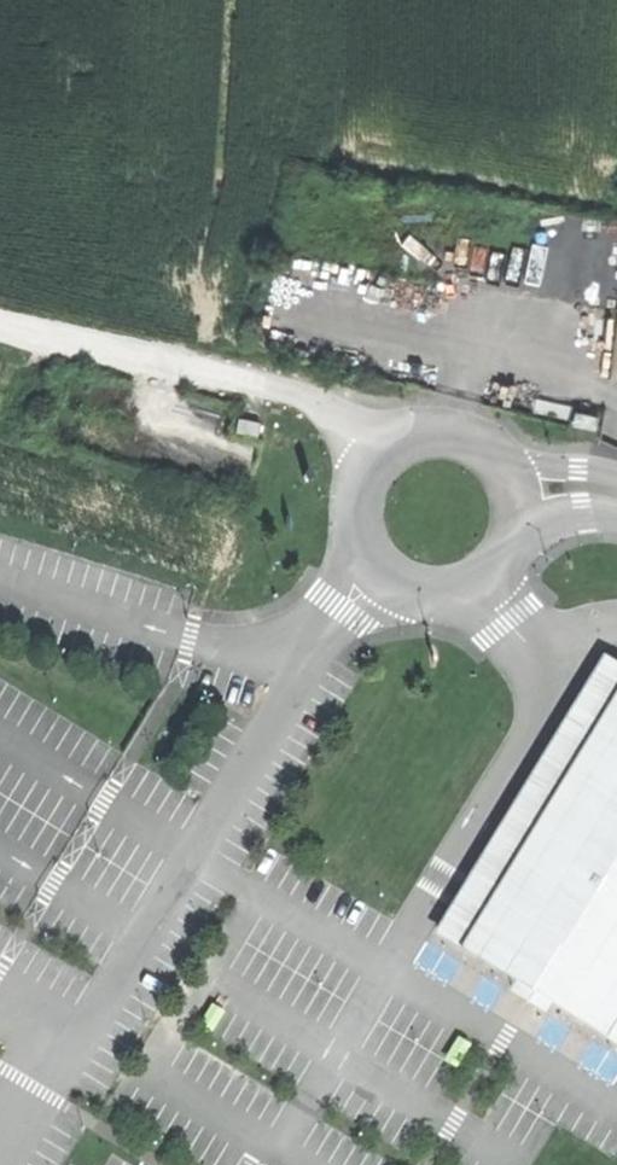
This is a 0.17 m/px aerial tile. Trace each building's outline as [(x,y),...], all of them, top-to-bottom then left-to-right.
[(582,424),(598,427),(600,419),(584,415),(582,424)] [(240,421),(238,434),(260,438),(263,425),(240,421)] [(616,1040),(616,670),(604,662),(440,932),(616,1040)]
